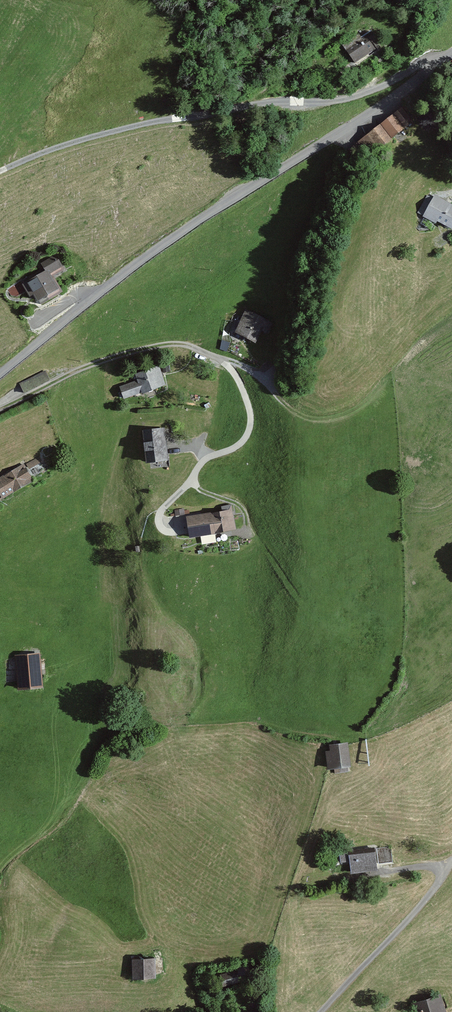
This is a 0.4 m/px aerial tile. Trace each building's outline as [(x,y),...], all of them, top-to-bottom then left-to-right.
[(367,32),(338,49),(347,64),(365,53),(361,46),(371,40),(367,32)] [(399,112),(341,153),(350,165),(407,124),(399,112)] [(420,220),(444,235),(451,222),(451,212),(433,200),(420,220)] [(55,259),(40,268),(47,279),(61,270),(55,259)] [(40,273),(18,287),(30,305),(52,291),(40,273)] [(273,324),(244,310),(233,334),(252,343),(258,331),(268,335),(273,324)] [(133,385),(113,391),(116,404),(165,389),(159,369),(131,378),(133,385)] [(161,433),(136,435),(137,466),(163,465),(161,433)] [(0,479),(0,501),(46,478),(37,461),(0,479)] [(223,513),(178,519),(181,541),(234,533),(230,507),(224,507),(223,513)] [(35,656),(9,657),(10,691),(36,691),(35,656)] [(347,744),(331,746),(334,769),(351,767),(347,744)] [(372,850),(336,854),(338,876),(375,872),(372,850)] [(155,958),(135,958),(134,977),(155,978),(155,958)] [(409,1007),(410,1011),(438,1011),(436,1002),(409,1007)]
